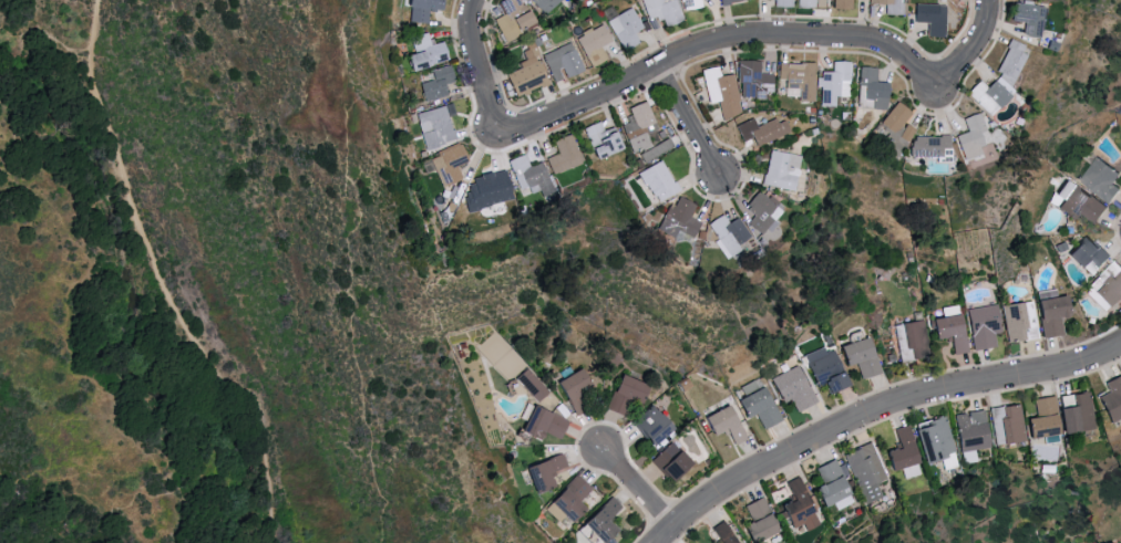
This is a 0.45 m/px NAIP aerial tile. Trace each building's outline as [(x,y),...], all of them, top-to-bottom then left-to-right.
[(409,23),(426,25),(429,11),(446,13),(447,0),(411,0),(409,23)] [(498,3),(504,0),(520,0),(535,25),(507,42),(495,21),(506,15),(498,3)] [(545,15),(532,0),(562,0),(545,15)] [(650,21),(642,0),(675,0),(683,23),(667,30),(661,17),(650,21)] [(685,13),(682,0),(701,0),(702,10),(685,13)] [(777,8),(777,0),(792,0),(792,9),(777,8)] [(799,9),(814,10),(815,0),(799,0),(799,9)] [(833,10),(833,0),(852,0),(852,10),(833,10)] [(872,4),(888,3),(889,15),(904,15),(903,0),(872,0),(872,4)] [(1011,22),(1014,4),(1045,9),(1041,40),(1024,38),(1026,24),(1011,22)] [(916,6),(915,24),(927,25),(927,36),(944,38),(946,7),(916,6)] [(608,22),(633,8),(645,30),(635,36),(639,45),(625,53),(608,22)] [(578,40),(604,25),(614,43),(601,51),(607,60),(594,67),(578,40)] [(411,40),(426,34),(431,48),(444,43),(451,61),(411,74),(407,58),(416,54),(411,40)] [(996,73),(1015,82),(1027,56),(1022,54),(1026,48),(1011,41),(996,73)] [(543,55),(572,43),(584,71),(555,83),(543,55)] [(507,75),(539,62),(549,85),(517,98),(507,75)] [(742,85),(742,100),(765,100),(765,93),(774,93),(774,76),(760,76),(760,63),(738,62),(738,85),(742,85)] [(780,63),(779,81),(786,81),(786,91),(800,91),(800,103),(814,103),(815,64),(780,63)] [(822,73),(821,107),(850,108),(852,63),(834,63),(833,73),(822,73)] [(418,86),(423,105),(449,97),(444,86),(456,83),(451,66),(432,72),(434,81),(418,86)] [(700,72),(718,66),(721,77),(733,75),(744,115),(724,121),(720,102),(709,105),(700,72)] [(857,69),(876,70),(875,83),(889,84),(887,112),(854,109),(857,69)] [(968,95),(991,117),(1015,93),(999,77),(988,90),(980,82),(968,95)] [(621,123),(634,118),(629,108),(647,102),(658,130),(647,135),(651,147),(634,155),(621,123)] [(897,103),(881,124),(905,145),(916,132),(906,124),(913,115),(897,103)] [(416,115),(430,152),(459,140),(444,105),(416,115)] [(957,137),(965,163),(984,156),(981,149),(986,148),(980,134),(986,132),(980,115),(966,121),(970,133),(957,137)] [(734,126),(754,117),(760,129),(777,121),(779,125),(785,122),(791,134),(758,149),(753,139),(743,145),(734,126)] [(584,130),(600,124),(604,133),(615,128),(625,152),(597,163),(584,130)] [(555,144),(570,137),(582,166),(554,178),(546,160),(559,155),(555,144)] [(916,139),(952,138),(953,158),(911,159),(911,148),(916,148),(916,139)] [(442,190),(463,180),(457,167),(469,161),(461,146),(429,161),(442,190)] [(771,152),(763,186),(793,192),(801,158),(771,152)] [(506,163),(525,155),(531,167),(543,163),(555,191),(543,197),(537,186),(520,194),(506,163)] [(1118,187),(1111,182),(1118,173),(1094,155),(1076,179),(1106,202),(1118,187)] [(637,176),(644,188),(650,184),(655,190),(650,192),(654,199),(657,198),(659,202),(678,191),(661,161),(637,176)] [(465,205),(470,217),(494,210),(492,199),(508,195),(503,175),(472,184),(477,201),(465,205)] [(1093,222),(1104,207),(1066,179),(1049,202),(1073,219),(1078,212),(1093,222)] [(747,210),(760,194),(768,200),(772,196),(786,209),(761,238),(747,224),(754,217),(747,210)] [(679,198),(673,210),(669,208),(657,231),(675,240),(678,232),(693,240),(701,224),(690,219),(696,207),(679,198)] [(709,227),(723,217),(729,226),(738,219),(752,239),(738,248),(740,251),(727,261),(714,243),(718,240),(709,227)] [(1089,276),(1108,255),(1085,233),(1065,254),(1089,276)] [(1101,281),(1091,292),(1108,308),(1120,294),(1120,269),(1112,260),(1096,277),(1101,281)] [(1040,337),(1062,335),(1059,317),(1066,316),(1064,296),(1035,299),(1040,337)] [(1037,337),(1029,300),(1000,306),(1007,343),(1037,337)] [(966,309),(971,350),(995,347),(993,331),(998,330),(995,305),(966,309)] [(950,355),(965,352),(960,314),(929,319),(932,339),(948,337),(950,355)] [(895,324),(899,360),(927,357),(924,321),(895,324)] [(881,373),(875,352),(870,353),(865,337),(837,345),(843,366),(855,362),(860,379),(881,373)] [(804,355),(821,396),(846,385),(828,344),(804,355)] [(795,412),(815,403),(798,365),(769,379),(780,402),(789,397),(795,412)] [(536,401),(547,389),(524,368),(513,379),(536,401)] [(565,404),(589,394),(579,369),(554,380),(565,404)] [(1120,418),(1120,376),(1120,374),(1103,382),(1108,392),(1097,397),(1110,423),(1120,418)] [(610,394),(638,402),(643,383),(616,375),(610,394)] [(740,386),(743,394),(762,387),(759,379),(740,386)] [(780,421),(765,386),(735,399),(743,418),(755,413),(761,428),(780,421)] [(1061,433),(1094,429),(1089,391),(1070,393),(1072,406),(1058,408),(1061,433)] [(1032,399),(1035,417),(1024,419),(1027,439),(1058,434),(1052,396),(1032,399)] [(700,418),(709,436),(723,429),(732,445),(744,439),(726,404),(700,418)] [(988,410),(995,447),(1026,441),(1018,404),(988,410)] [(566,420),(533,405),(520,433),(536,440),(540,431),(558,439),(566,420)] [(670,431),(653,406),(630,420),(646,446),(670,431)] [(959,452),(988,448),(984,411),(955,414),(959,452)] [(944,416),(913,424),(924,464),(941,459),(944,470),(958,466),(944,416)] [(917,462),(907,425),(893,429),(898,448),(883,452),(888,470),(917,462)] [(649,461),(668,481),(689,462),(670,442),(649,461)] [(865,504),(882,497),(877,483),(886,480),(870,442),(844,453),(865,504)] [(566,469),(562,454),(523,466),(531,493),(551,488),(547,474),(566,469)] [(832,502),(836,510),(854,502),(832,459),(814,468),(822,484),(813,489),(822,507),(832,502)] [(900,469),(904,480),(920,474),(917,463),(900,469)] [(583,508),(577,502),(590,490),(577,475),(546,504),(565,525),(583,508)] [(778,505),(788,529),(802,524),(805,531),(818,525),(798,476),(784,482),(791,499),(778,505)] [(605,519),(620,508),(613,497),(580,520),(596,542),(614,531),(605,519)] [(777,531),(761,497),(743,505),(750,520),(739,525),(748,542),(750,542),(777,531)] [(722,521),(709,528),(718,542),(735,542),(722,521)]
